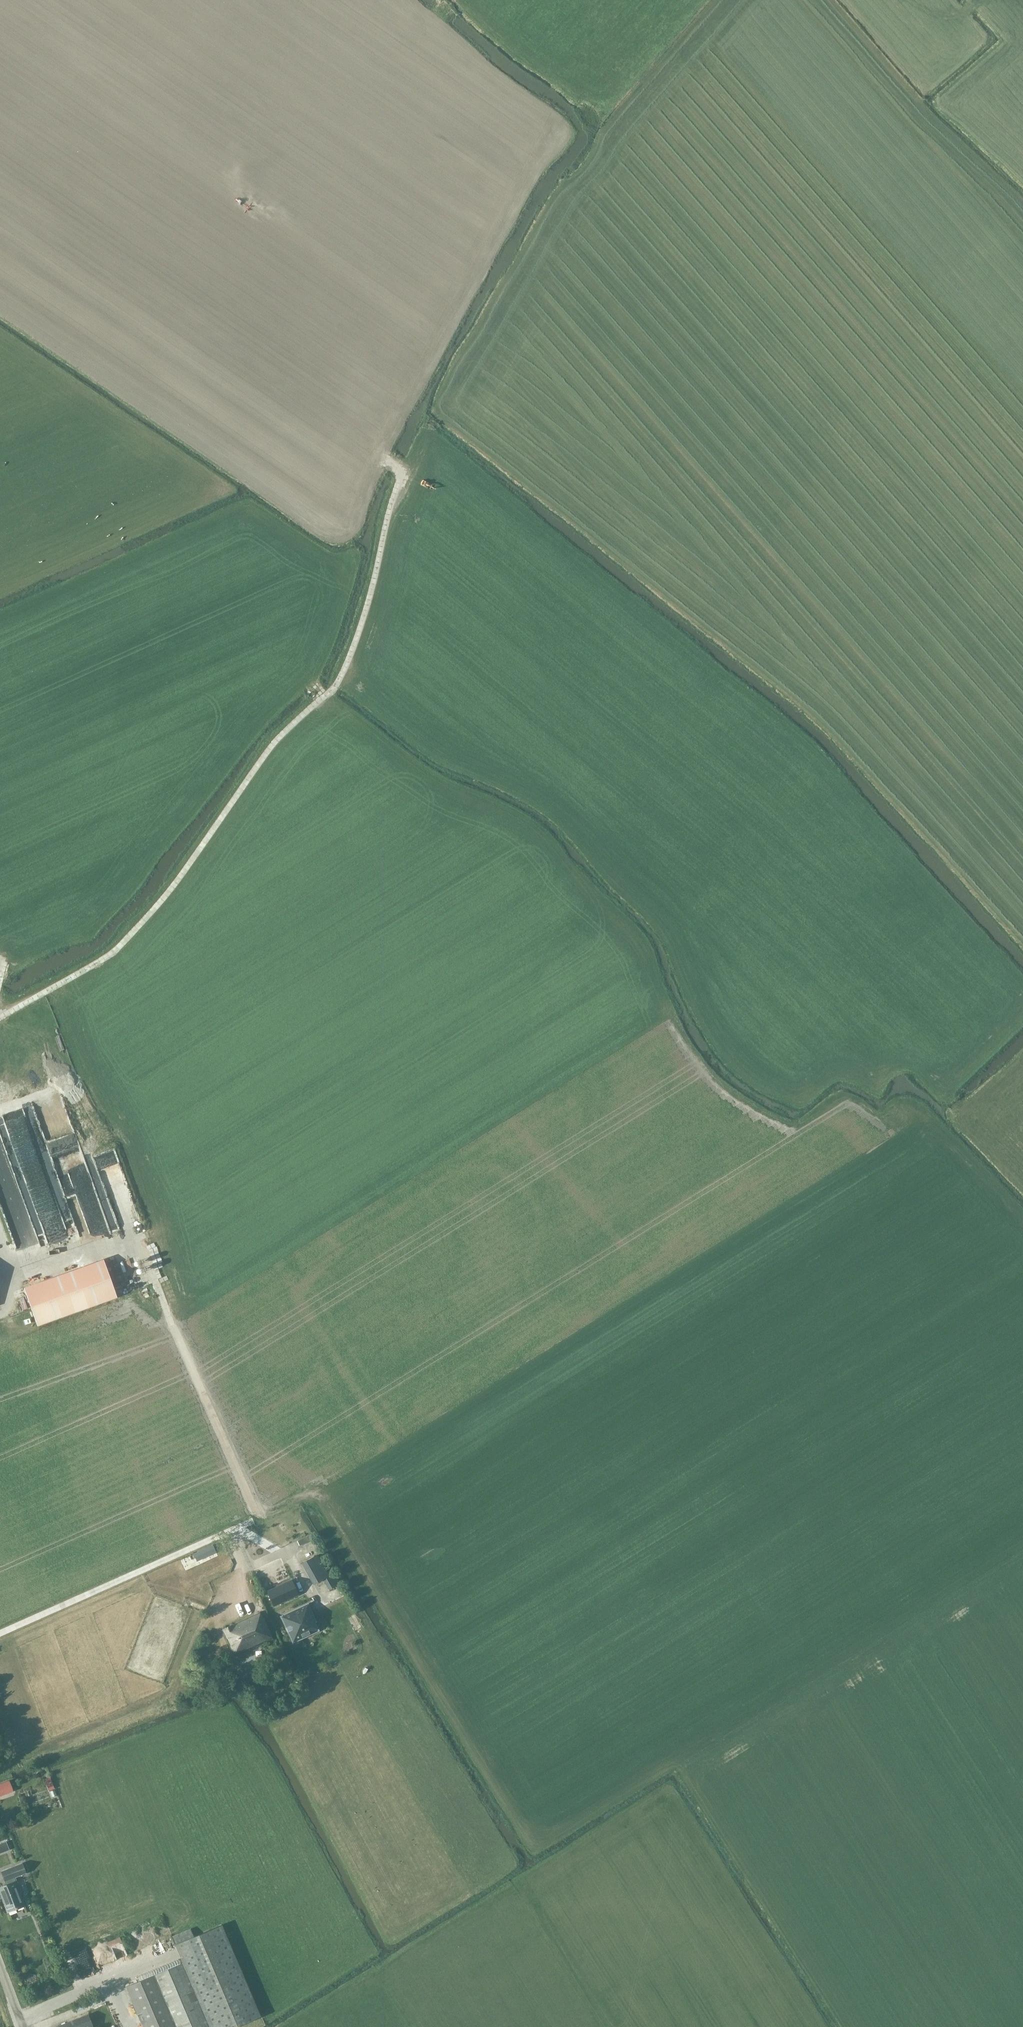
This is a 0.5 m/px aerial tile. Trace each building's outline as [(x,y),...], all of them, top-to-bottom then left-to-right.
[(103,1260),(24,1288),(37,1326),(116,1298),(103,1260)] [(297,1540),(305,1531),(301,1527),(293,1536),(297,1540)] [(310,1535),(297,1541),(299,1545),(312,1540),(310,1535)] [(328,1576),(317,1555),(303,1563),(315,1584),(328,1576)] [(267,1591),(274,1606),(298,1595),(291,1580),(267,1591)] [(244,1595),(252,1591),(250,1586),(241,1590),(244,1595)] [(309,1633),(309,1635),(318,1631),(314,1622),(316,1622),(308,1604),(280,1616),(292,1643),(303,1638),(302,1637),(304,1634),(305,1633),(309,1633)] [(346,1615),(352,1628),(359,1625),(353,1612),(346,1615)] [(235,1656),(273,1638),(264,1619),(262,1619),(259,1613),(222,1630),(235,1656)] [(315,1655),(319,1660),(324,1656),(321,1651),(315,1655)] [(50,1791),(55,1789),(50,1777),(45,1779),(50,1791)] [(0,1784),(0,1796),(14,1791),(9,1780),(0,1784)] [(0,1844),(0,1854),(10,1850),(6,1841),(0,1844)] [(26,1872),(23,1862),(2,1870),(7,1884),(0,1886),(0,1891),(8,1911),(24,1905),(20,1894),(22,1893),(15,1876),(26,1872)] [(224,1924),(196,1936),(193,1928),(171,1937),(182,1963),(208,2026),(237,2026),(262,2017),(224,1924)] [(31,1951),(21,1956),(28,1969),(38,1964),(31,1951)] [(159,1973),(181,2026),(208,2026),(182,1963),(159,1973)] [(70,1964),(64,1967),(69,1977),(76,1974),(70,1964)] [(127,1986),(144,2026),(181,2026),(159,1973),(127,1986)] [(87,2015),(57,2026),(92,2026),(87,2015)]
